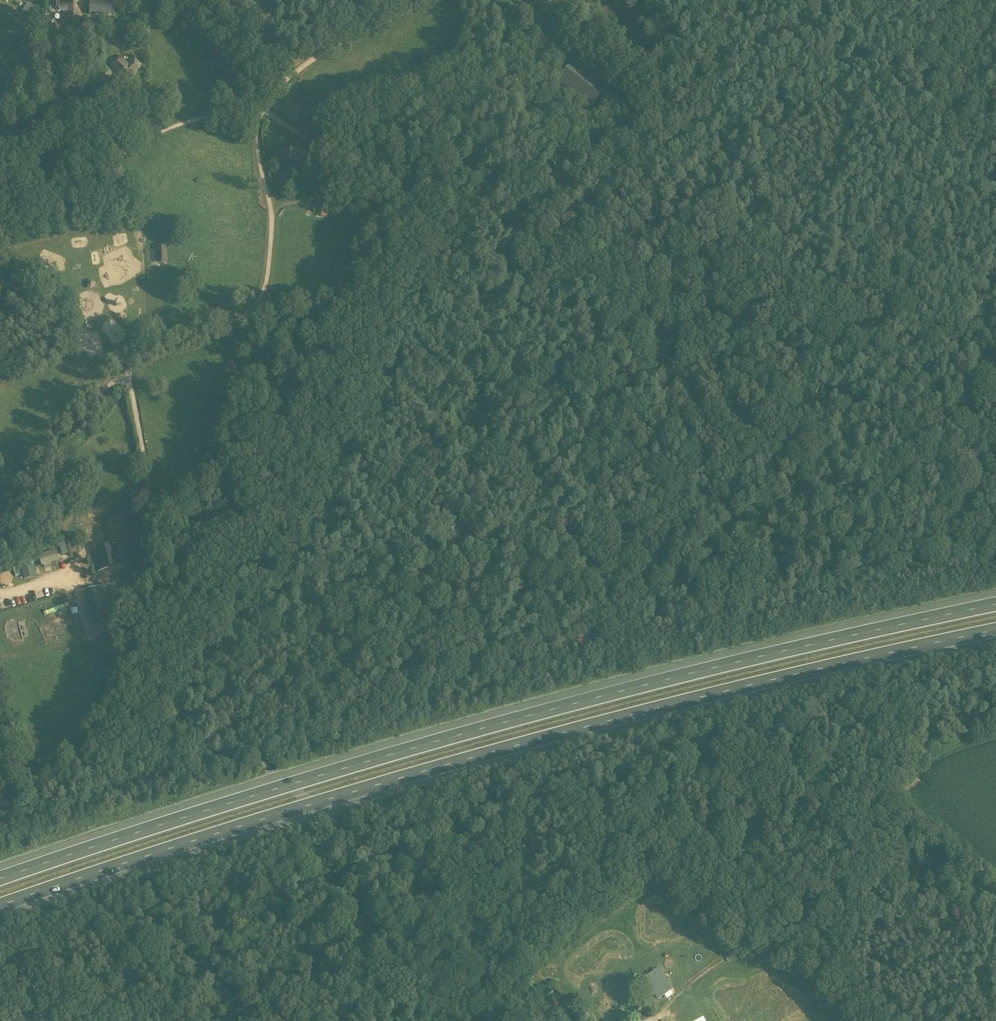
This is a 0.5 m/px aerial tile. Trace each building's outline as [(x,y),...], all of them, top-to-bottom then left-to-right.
[(64,12),(65,18),(72,18),(72,12),(73,12),(73,0),(50,0),(50,12),(56,12),(64,12)] [(89,15),(114,15),(114,0),(89,0),(89,15)] [(28,3),(24,9),(35,16),(38,10),(28,3)] [(113,42),(130,26),(122,18),(105,34),(113,42)] [(96,25),(84,24),(83,34),(95,35),(96,25)] [(627,30),(633,43),(643,39),(637,26),(627,30)] [(423,66),(440,61),(436,49),(419,54),(423,66)] [(140,67),(134,61),(128,66),(120,58),(111,66),(127,82),(135,74),(134,72),(140,67)] [(570,64),(557,81),(591,107),(604,90),(570,64)] [(140,120),(149,119),(147,109),(138,111),(140,120)] [(289,160),(310,164),(312,148),(292,144),(289,160)] [(295,174),(307,176),(309,170),(296,167),(295,174)] [(166,247),(155,247),(157,264),(167,263),(166,247)] [(331,292),(330,302),(339,303),(340,293),(331,292)] [(221,411),(220,420),(228,421),(229,412),(221,411)] [(58,545),(61,557),(68,555),(64,543),(58,545)] [(115,544),(92,550),(98,572),(121,566),(115,544)] [(35,554),(38,566),(57,562),(55,550),(35,554)] [(16,560),(20,578),(33,575),(29,557),(16,560)] [(83,592),(95,636),(110,632),(98,588),(83,592)] [(357,961),(355,974),(372,977),(375,964),(357,961)] [(657,999),(670,990),(655,970),(643,979),(657,999)]
